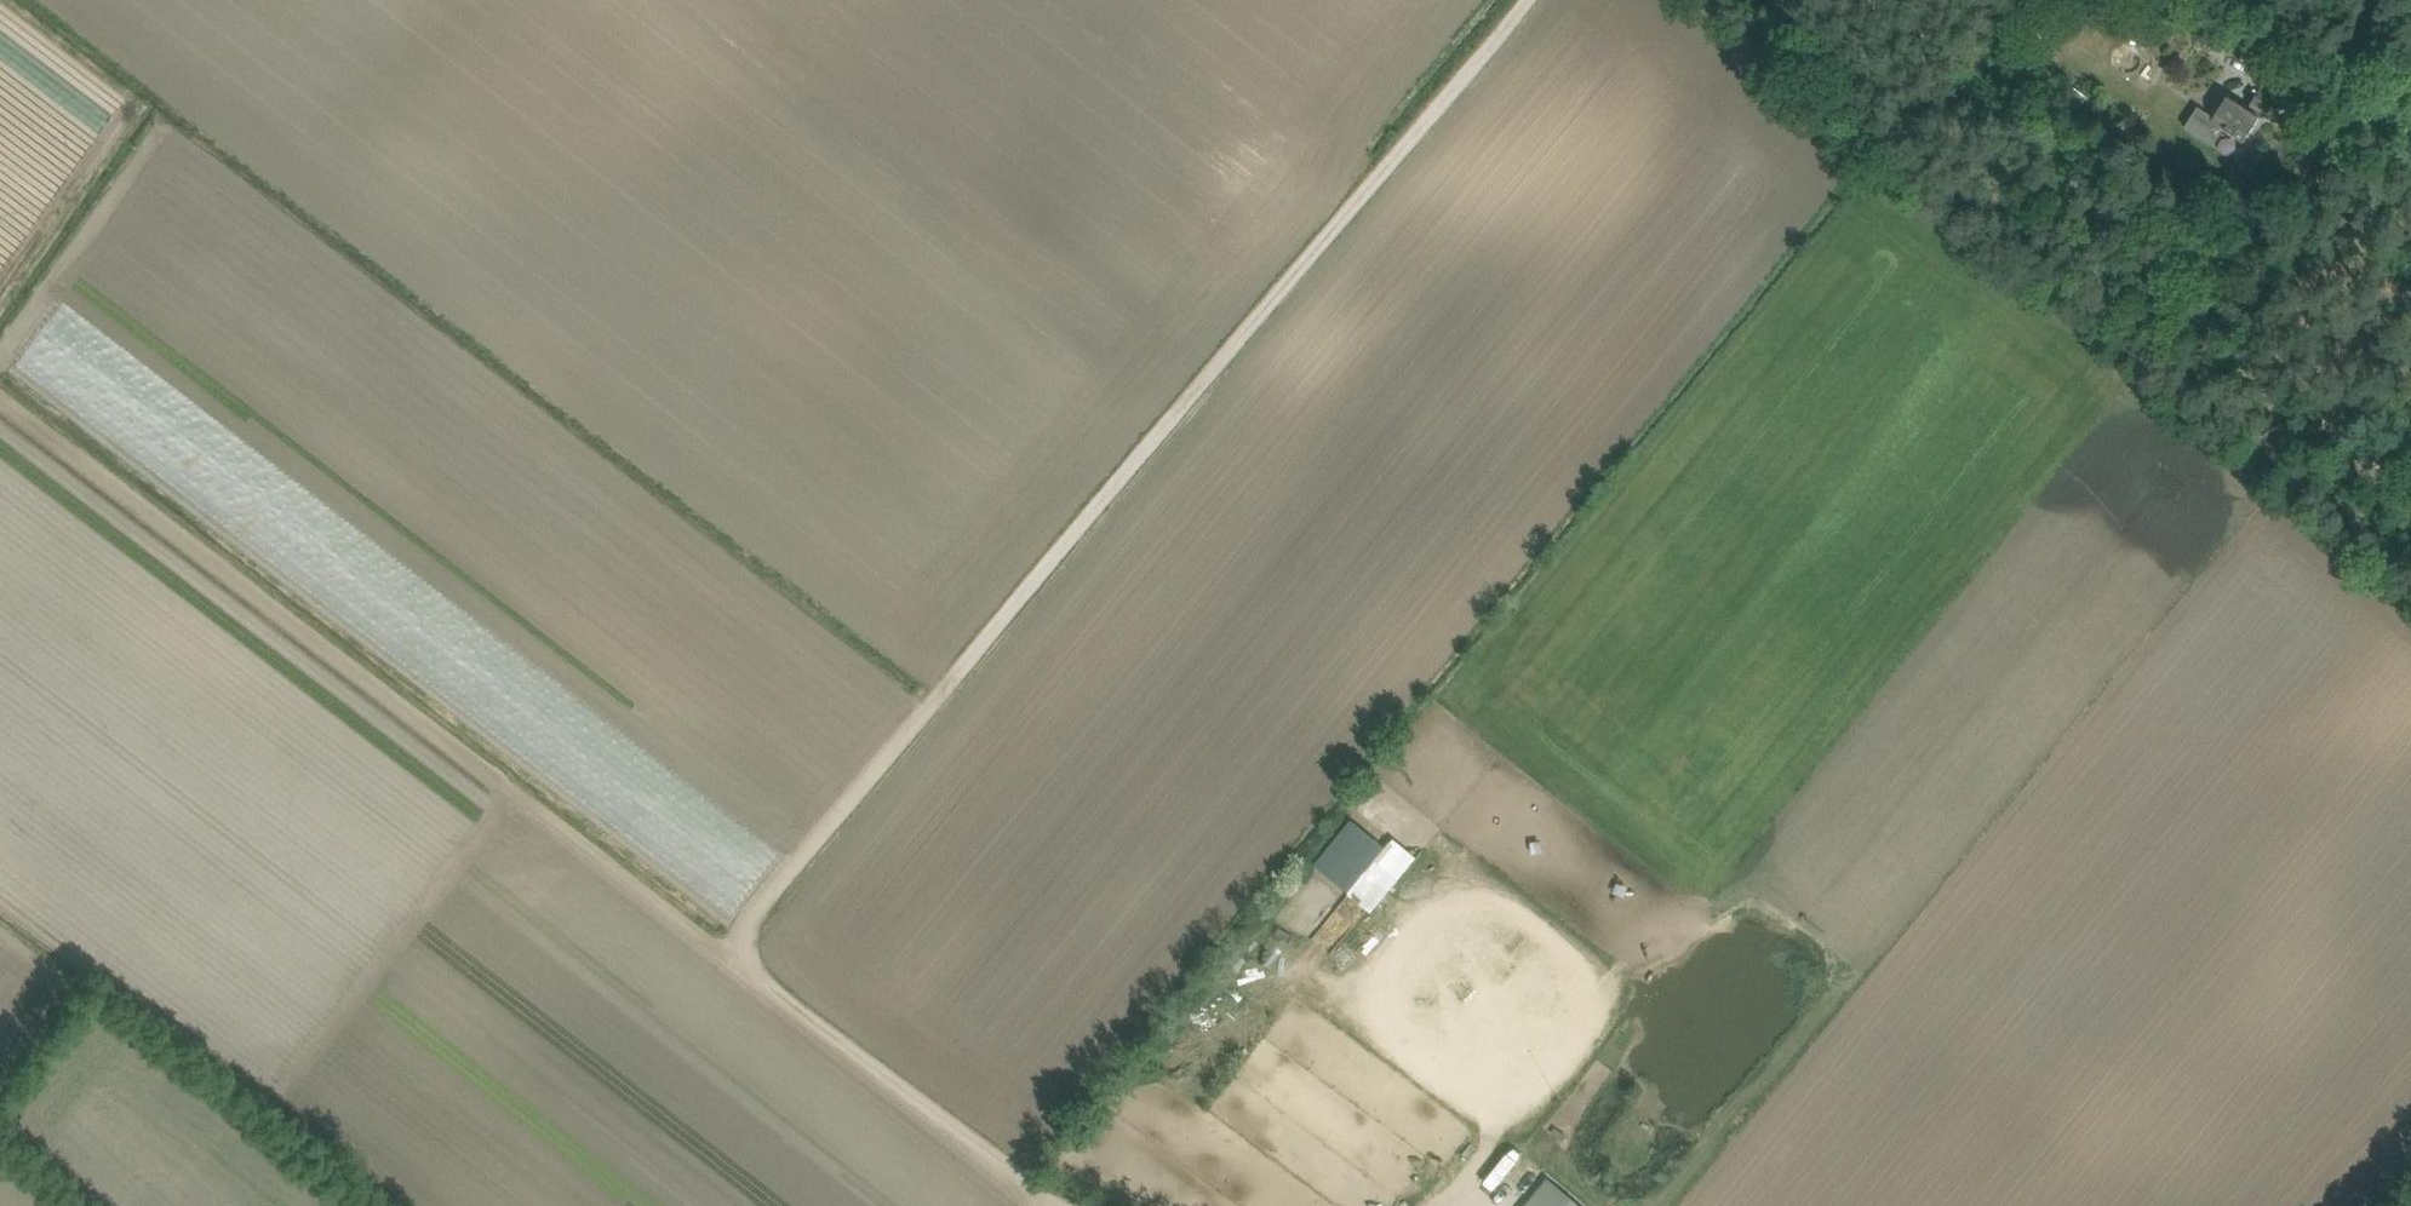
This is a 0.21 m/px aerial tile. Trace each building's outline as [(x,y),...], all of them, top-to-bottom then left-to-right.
[(2186,10),(2199,19),(2206,8),(2194,1),(2186,10)] [(2310,53),(2313,44),(2290,34),(2286,42),(2310,53)] [(2073,88),(2065,99),(2077,107),(2085,96),(2073,88)] [(2197,107),(2184,127),(2213,146),(2223,130),(2243,143),(2259,119),(2256,117),(2260,110),(2267,115),(2274,103),(2258,92),(2246,110),(2226,98),(2213,118),(2197,107)] [(1401,846),(1356,898),(1381,919),(1426,868),(1401,846)] [(1523,1205),(1578,1205),(1546,1179),(1523,1205)]
